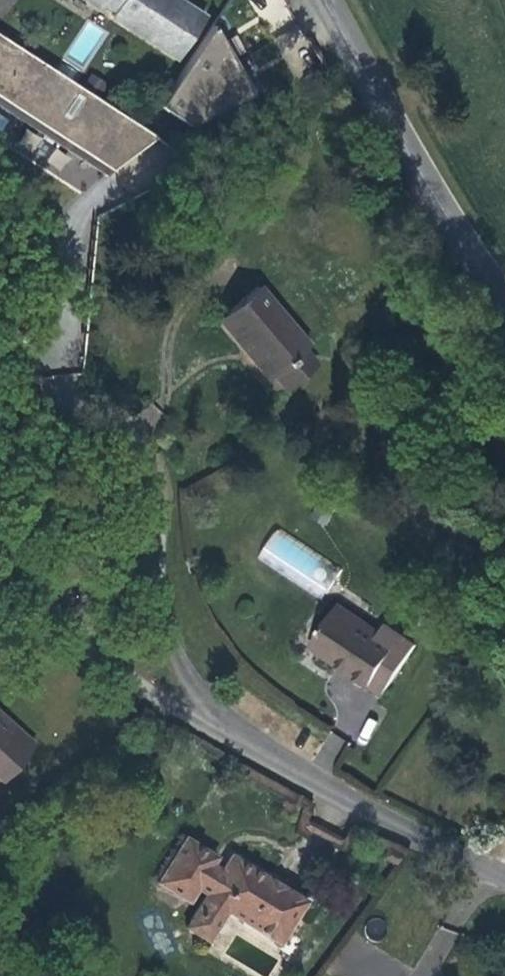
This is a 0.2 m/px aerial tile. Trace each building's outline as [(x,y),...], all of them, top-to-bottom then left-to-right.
[(181,54),(203,20),(174,0),(168,0),(167,1),(165,0),(90,0),(102,8),(105,4),(115,11),(112,15),(129,26),(131,22),(147,32),(144,36),(161,48),(163,43),(181,54)] [(242,90),(204,23),(151,103),(181,123),(242,90)] [(105,168),(147,134),(0,43),(0,105),(105,168)] [(178,59),(181,54),(163,43),(161,48),(178,59)] [(105,168),(0,105),(0,113),(99,173),(105,168)] [(61,173),(71,157),(56,148),(46,164),(61,173)] [(258,275),(225,305),(256,341),(251,346),(270,368),(276,362),(303,337),(309,332),(258,275)] [(256,341),(225,305),(219,310),(251,346),(256,341)] [(314,350),(303,337),(276,362),(287,375),(314,350)] [(258,572),(323,610),(341,579),(277,541),(258,572)] [(340,613),(337,619),(378,645),(382,639),(340,613)] [(331,644),(320,661),(373,694),(378,686),(394,696),(420,652),(387,631),(382,639),(378,645),(337,619),(325,639),(331,644)] [(314,657),(320,661),(331,644),(325,639),(314,657)] [(378,686),(373,694),(388,704),(394,696),(378,686)] [(175,922),(196,935),(213,904),(268,937),(290,900),(297,903),(301,895),(257,869),(253,877),(217,856),(208,870),(198,863),(203,856),(173,837),(146,881),(175,899),(184,886),(194,892),(175,922)] [(364,928),(374,939),(387,928),(377,916),(364,928)]
